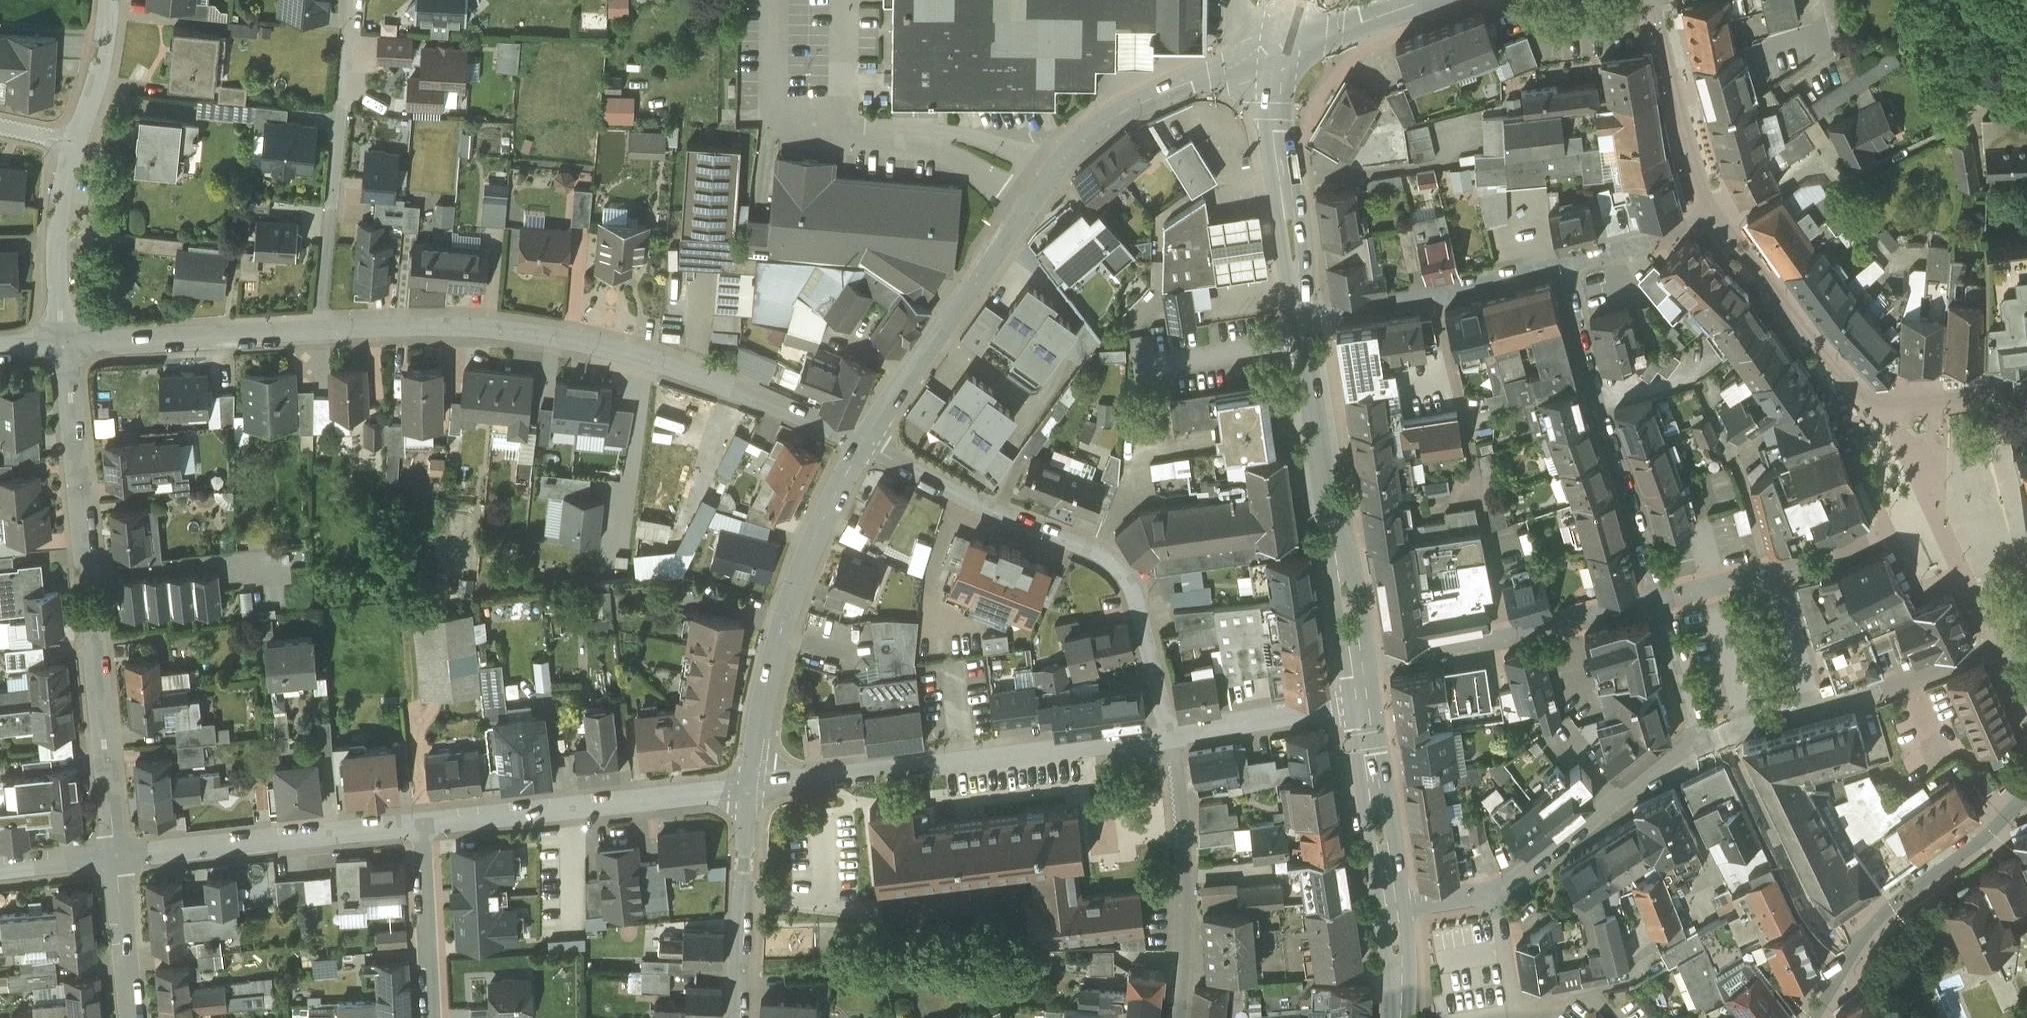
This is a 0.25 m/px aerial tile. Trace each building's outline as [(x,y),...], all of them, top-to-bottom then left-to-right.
[(211,2),(194,0),(194,4),(175,2),(174,14),(201,17),(210,18),(211,2)] [(281,13),(326,17),(328,0),(283,0),(281,13)] [(416,0),(408,8),(415,16),(415,20),(417,20),(432,21),(441,21),(442,0),(416,0)] [(441,21),(449,22),(465,22),(465,23),(467,23),(467,19),(475,11),(468,3),(468,0),(442,0),(441,21)] [(609,14),(625,14),(625,0),(610,0),(609,14)] [(894,5),(894,8),(893,104),(904,104),(909,104),(919,105),(947,105),(1050,106),(1054,106),(1055,106),(1055,86),(1092,86),(1095,86),(1096,66),(1116,67),(1116,41),(1116,29),(1154,29),(1157,29),(1157,39),(1199,39),(1199,0),(894,0),(894,5)] [(1682,8),(1687,31),(1687,34),(1693,65),(1735,51),(1730,21),(1729,14),(1725,0),(1719,0),(1682,8)] [(1729,14),(1763,7),(1762,0),(1725,0),(1729,14)] [(1763,7),(1768,25),(1781,23),(1782,23),(1798,20),(1794,0),(1762,0),(1763,7)] [(1483,12),(1439,29),(1454,70),(1499,54),(1483,12)] [(210,18),(201,17),(200,29),(221,31),(221,32),(228,33),(229,20),(210,18)] [(441,21),(432,21),(432,35),(440,36),(441,21)] [(449,22),(441,21),(440,36),(448,36),(449,22)] [(200,29),(174,27),(169,84),(215,89),(221,32),(221,31),(200,29)] [(1154,29),(1116,29),(1116,67),(1154,67),(1154,29)] [(1439,29),(1396,45),(1411,86),(1454,70),(1439,29)] [(1799,30),(1767,39),(1772,59),(1804,50),(1799,30)] [(1,34),(1,35),(0,35),(0,73),(11,74),(9,96),(53,99),(57,38),(1,34)] [(411,35),(381,34),(380,60),(410,61),(411,35)] [(1527,37),(1502,46),(1513,76),(1538,66),(1531,47),(1527,37)] [(501,40),(499,70),(520,71),(522,42),(501,40)] [(466,51),(424,48),(423,78),(411,77),(409,104),(441,106),(442,92),(458,92),(458,88),(464,88),(466,51)] [(1735,51),(1693,65),(1708,115),(1753,100),(1739,50),(1735,51)] [(1843,83),(1808,106),(1817,119),(1853,95),(1869,84),(1901,62),(1892,50),(1857,73),(1843,83)] [(1836,59),(1843,83),(1857,73),(1852,54),(1836,59)] [(1604,61),(1601,61),(1605,84),(1596,85),(1596,83),(1557,87),(1560,110),(1577,107),(1655,97),(1648,56),(1634,57),(1624,59),(1614,60),(1604,61)] [(622,78),(606,78),(605,91),(621,91),(622,78)] [(1377,101),(1346,82),(1337,98),(1334,99),(1332,103),(1333,105),(1324,121),(1312,141),(1313,142),(1339,158),(1341,155),(1351,137),(1353,139),(1354,139),(1365,122),(1377,101)] [(248,87),(220,84),(218,101),(232,103),(246,104),(248,87)] [(1869,84),(1853,95),(1859,107),(1876,99),(1869,84)] [(1557,87),(1521,91),(1524,113),(1560,110),(1557,87)] [(1416,125),(1402,88),(1385,95),(1404,128),(1406,128),(1416,125)] [(1753,100),(1759,120),(1769,117),(1775,113),(1772,109),(1779,104),(1770,89),(1753,100)] [(608,95),(607,123),(632,124),(633,96),(608,95)] [(1753,100),(1708,115),(1724,172),(1764,155),(1768,153),(1804,128),(1817,119),(1808,106),(1801,96),(1786,106),(1783,102),(1779,104),(1772,109),(1775,113),(1769,117),(1759,120),(1753,100)] [(1580,131),(1563,133),(1565,148),(1580,146),(1580,145),(1600,143),(1614,142),(1664,136),(1655,97),(1577,107),(1580,131)] [(218,101),(199,99),(197,115),(230,119),(232,103),(218,101)] [(1878,103),(1829,127),(1846,161),(1895,136),(1878,103)] [(289,108),(258,105),(255,133),(267,134),(268,122),(287,124),(289,108)] [(1524,113),(1503,116),(1504,153),(1505,155),(1543,151),(1565,148),(1563,133),(1560,110),(1524,113)] [(182,120),(143,116),(141,130),(139,129),(138,143),(140,143),(138,169),(177,172),(180,144),(196,145),(197,140),(199,141),(199,135),(198,135),(199,123),(182,122),(182,120)] [(1504,153),(1503,116),(1483,119),(1484,154),(1504,153)] [(2023,116),(1983,118),(1985,147),(1987,173),(2026,171),(2026,116),(2023,116)] [(1830,139),(1817,119),(1804,128),(1814,145),(1816,148),(1830,139)] [(287,124),(268,122),(267,134),(263,164),(275,166),(283,176),(293,167),(311,169),(316,127),(287,124)] [(1372,126),(1365,122),(1354,139),(1353,139),(1362,144),(1372,126)] [(1416,125),(1406,128),(1414,161),(1436,156),(1428,123),(1416,125)] [(666,133),(631,131),(630,147),(665,149),(665,144),(677,145),(679,127),(666,126),(666,133)] [(1804,128),(1768,153),(1764,155),(1773,173),(1790,161),(1814,145),(1804,128)] [(1127,134),(1076,178),(1096,202),(1097,203),(1098,205),(1150,160),(1127,134)] [(1218,178),(1192,136),(1181,143),(1166,152),(1191,191),(1192,193),(1207,184),(1218,178)] [(1664,136),(1614,142),(1622,184),(1671,171),(1664,136)] [(1971,139),(1953,142),(1960,187),(1978,184),(1976,173),(1971,139)] [(1600,143),(1580,145),(1580,146),(1582,170),(1583,178),(1603,176),(1600,143)] [(744,269),(745,253),(740,253),(735,237),(741,147),(687,144),(678,264),(716,267),(744,269)] [(1814,145),(1790,161),(1798,173),(1821,156),(1816,148),(1814,145)] [(1565,148),(1543,151),(1545,174),(1582,170),(1580,146),(1565,148)] [(385,151),(373,150),(370,152),(368,152),(364,195),(377,196),(377,197),(394,198),(397,155),(388,154),(385,151)] [(1543,151),(1505,155),(1506,181),(1545,178),(1545,174),(1543,151)] [(1484,154),(1475,155),(1476,183),(1506,181),(1505,155),(1504,153),(1484,154)] [(776,170),(833,176),(835,161),(777,155),(776,170)] [(1764,155),(1724,172),(1740,205),(1779,185),(1773,173),(1764,155)] [(1773,173),(1779,185),(1784,182),(1798,173),(1790,161),(1773,173)] [(23,208),(23,207),(20,206),(22,189),(24,189),(26,169),(25,169),(25,170),(11,169),(11,168),(9,168),(0,167),(0,206),(23,208)] [(1469,168),(1450,171),(1453,190),(1472,187),(1469,168)] [(776,170),(775,170),(770,219),(748,217),(745,253),(866,266),(902,291),(931,312),(932,311),(922,304),(944,274),(953,274),(953,271),(961,188),(934,186),(924,185),(914,184),(904,183),(894,182),(884,181),(874,180),(864,179),(854,178),(844,177),(833,176),(776,170)] [(1435,170),(1417,173),(1419,187),(1438,183),(1435,170)] [(1671,171),(1622,184),(1629,211),(1635,209),(1639,225),(1683,213),(1671,171)] [(1404,187),(1401,174),(1372,179),(1370,180),(1369,182),(1368,184),(1368,186),(1369,193),(1404,187)] [(1506,181),(1476,183),(1486,227),(1507,222),(1506,181)] [(1801,186),(1781,198),(1794,216),(1827,192),(1820,183),(1801,186)] [(593,189),(575,187),(571,223),(590,225),(593,189)] [(1610,188),(1596,191),(1602,215),(1616,212),(1610,188)] [(1354,189),(1316,194),(1323,241),(1361,235),(1354,189)] [(1827,192),(1794,216),(1818,248),(1823,245),(1853,223),(1827,192)] [(271,199),(248,196),(247,209),(270,211),(271,199)] [(394,198),(377,197),(375,213),(404,215),(405,204),(405,199),(394,198)] [(1205,197),(1164,224),(1163,288),(1166,288),(1190,284),(1209,282),(1218,280),(1209,219),(1205,197)] [(1794,216),(1781,198),(1748,220),(1785,272),(1818,248),(1794,216)] [(508,202),(484,199),(481,223),(505,226),(508,202)] [(435,223),(454,225),(456,203),(438,201),(435,223)] [(1589,202),(1548,212),(1557,251),(1598,241),(1589,202)] [(421,205),(405,204),(403,223),(403,229),(419,231),(421,205)] [(628,208),(604,206),(603,221),(626,223),(628,208)] [(1075,222),(1069,227),(1067,225),(1046,243),(1048,246),(1058,257),(1055,259),(1069,275),(1072,279),(1074,277),(1071,274),(1095,253),(1118,233),(1100,213),(1091,220),(1081,210),(1078,212),(1077,214),(1071,218),(1075,222)] [(1214,218),(1209,219),(1218,280),(1223,280),(1237,278),(1249,276),(1261,274),(1266,273),(1257,212),(1252,212),(1240,214),(1228,216),(1214,218)] [(404,215),(375,213),(374,225),(382,225),(383,221),(403,223),(404,215)] [(1413,227),(1417,243),(1450,235),(1446,216),(1445,213),(1444,213),(1445,217),(1414,224),(1413,220),(1411,221),(1413,227)] [(298,224),(258,221),(256,253),(256,254),(257,254),(272,255),(296,257),(298,224)] [(626,223),(603,221),(598,271),(629,274),(631,257),(644,258),(647,225),(626,223)] [(374,225),(361,224),(356,289),(357,289),(356,295),(373,296),(373,290),(388,291),(391,245),(381,244),(382,225),(374,225)] [(569,231),(523,227),(520,264),(534,265),(538,262),(548,263),(549,263),(552,267),(566,268),(569,231)] [(1413,227),(1398,230),(1408,271),(1422,267),(1417,243),(1413,227)] [(1900,244),(1886,227),(1878,234),(1891,250),(1900,244)] [(1952,233),(1929,231),(1927,267),(1924,293),(1929,293),(1930,292),(1947,293),(1949,259),(1950,243),(1952,233)] [(1136,255),(1118,233),(1095,253),(1114,274),(1136,255)] [(184,239),(137,234),(135,249),(178,254),(178,249),(183,250),(184,239)] [(1361,235),(1323,241),(1332,302),(1370,296),(1388,293),(1385,274),(1367,276),(1361,235)] [(1450,235),(1417,243),(1422,267),(1426,281),(1459,274),(1450,235)] [(1702,251),(1690,240),(1660,271),(1674,286),(1693,304),(1694,305),(1725,273),(1712,261),(1714,260),(1704,249),(1702,251)] [(1986,246),(1985,327),(1985,330),(1984,363),(1985,363),(1985,364),(1987,364),(1989,363),(1989,364),(1991,363),(1992,362),(1992,361),(1996,361),(1996,362),(1997,362),(1999,362),(1999,361),(2003,360),(2003,362),(2006,361),(2005,345),(2013,344),(2026,343),(2026,240),(1986,246)] [(451,246),(414,242),(411,280),(448,284),(451,246)] [(1818,248),(1785,272),(1824,325),(1854,299),(1857,296),(1823,245),(1818,248)] [(489,250),(451,246),(448,284),(449,284),(449,285),(452,289),(461,290),(464,287),(464,285),(485,287),(489,250)] [(1058,284),(1069,275),(1055,259),(1058,257),(1048,246),(1037,255),(1058,284)] [(183,250),(178,249),(178,254),(175,285),(191,286),(190,292),(225,295),(229,255),(183,250)] [(0,253),(0,292),(12,291),(15,288),(17,288),(16,252),(0,253)] [(256,253),(243,252),(240,274),(255,276),(257,254),(256,254),(256,253)] [(866,266),(745,253),(744,269),(755,269),(753,315),(788,326),(789,326),(792,314),(824,323),(826,313),(849,328),(874,293),(891,306),(902,291),(866,266)] [(1152,287),(1160,287),(1159,258),(1151,258),(1152,287)] [(1853,276),(1865,288),(1885,269),(1874,258),(1853,276)] [(1964,260),(1949,259),(1947,293),(1946,301),(1947,301),(1964,302),(1965,294),(1953,293),(1954,279),(1963,279),(1964,260)] [(744,269),(716,267),(714,313),(753,315),(755,269),(744,269)] [(1674,286),(1660,271),(1654,267),(1639,281),(1655,303),(1674,286)] [(1725,273),(1694,305),(1693,304),(1690,307),(1701,317),(1704,315),(1713,323),(1744,300),(1748,296),(1725,273)] [(1209,282),(1190,284),(1193,309),(1213,306),(1209,282)] [(1964,302),(1947,301),(1943,365),(1984,364),(1984,363),(1985,330),(1985,327),(1975,327),(1975,321),(1981,321),(1982,282),(1981,282),(1972,282),(1966,282),(1965,294),(1964,302)] [(1190,284),(1166,288),(1172,328),(1196,324),(1193,309),(1190,284)] [(1054,305),(1028,286),(1005,318),(995,333),(996,334),(1020,350),(1014,359),(1010,365),(1011,365),(1017,357),(1054,305)] [(1550,286),(1482,303),(1494,346),(1503,344),(1523,338),(1524,343),(1533,341),(1534,341),(1532,336),(1560,328),(1560,329),(1561,329),(1550,286)] [(891,306),(870,335),(900,355),(931,312),(902,291),(891,306)] [(1947,293),(1930,292),(1929,293),(1929,317),(1944,318),(1945,304),(1946,304),(1946,301),(1947,293)] [(1744,300),(1713,323),(1732,356),(1769,327),(1748,296),(1744,300)] [(1929,317),(1919,316),(1921,299),(1907,298),(1902,315),(1901,328),(1899,347),(1898,367),(1900,367),(1901,369),(1926,368),(1927,366),(1938,366),(1940,366),(1944,318),(1929,317)] [(1887,335),(1854,299),(1824,325),(1837,340),(1837,341),(1845,350),(1846,349),(1876,383),(1897,367),(1898,347),(1887,335)] [(1482,303),(1445,312),(1455,355),(1458,354),(1459,357),(1478,357),(1476,350),(1483,348),(1487,364),(1489,372),(1500,369),(1494,346),(1482,303)] [(973,321),(993,336),(995,333),(1005,318),(986,304),(973,321)] [(1054,305),(1017,357),(1011,365),(1011,366),(1012,365),(1017,357),(1042,375),(1061,349),(1076,329),(1051,311),(1055,305),(1054,305)] [(1629,310),(1590,320),(1603,369),(1647,357),(1642,338),(1637,340),(1629,310)] [(824,323),(792,314),(789,326),(820,336),(824,323)] [(1083,317),(1078,325),(1083,328),(1077,336),(1094,348),(1100,339),(1083,317)] [(1420,317),(1376,324),(1381,360),(1408,356),(1408,358),(1426,355),(1424,343),(1421,319),(1420,317)] [(1431,318),(1421,319),(1424,343),(1437,341),(1431,318)] [(996,334),(995,333),(993,336),(973,321),(960,340),(981,355),(991,342),(996,334)] [(1675,322),(1661,336),(1672,347),(1687,333),(1675,322)] [(1376,324),(1337,329),(1345,389),(1397,381),(1394,360),(1408,358),(1408,356),(1381,360),(1376,324)] [(1078,325),(1076,329),(1061,349),(1082,364),(1094,348),(1077,336),(1083,328),(1078,325)] [(789,326),(788,326),(784,340),(816,349),(820,336),(789,326)] [(1769,327),(1732,356),(1745,375),(1752,385),(1789,358),(1769,327)] [(1563,342),(1565,342),(1561,329),(1560,329),(1560,328),(1532,336),(1534,341),(1533,341),(1535,351),(1564,343),(1563,342)] [(1893,329),(1887,335),(1898,347),(1899,347),(1901,328),(1893,329)] [(1564,343),(1535,351),(1541,373),(1547,395),(1577,387),(1565,342),(1563,342),(1564,343)] [(2005,345),(2006,361),(2026,358),(2026,343),(2013,344),(2005,345)] [(778,361),(739,344),(738,367),(769,380),(778,361)] [(1516,344),(1504,348),(1503,344),(1494,346),(1500,369),(1510,405),(1524,402),(1538,398),(1547,395),(1541,373),(1525,378),(1516,344)] [(1653,357),(1640,374),(1649,382),(1658,370),(1667,377),(1681,359),(1671,352),(1663,364),(1653,357)] [(876,370),(843,356),(839,367),(807,353),(800,372),(864,398),(876,370)] [(1789,358),(1752,385),(1767,406),(1773,415),(1812,388),(1805,379),(1789,358)] [(442,368),(408,368),(408,405),(405,405),(405,424),(405,426),(406,426),(406,444),(431,444),(431,426),(438,426),(437,404),(442,403),(442,368)] [(499,373),(465,369),(461,404),(461,405),(465,406),(477,407),(477,412),(495,414),(499,373)] [(1500,369),(1489,372),(1494,394),(1486,396),(1490,411),(1510,405),(1500,369)] [(365,370),(331,371),(333,398),(334,414),(367,412),(365,370)] [(864,398),(800,372),(795,386),(811,392),(809,397),(815,400),(817,395),(825,398),(820,409),(853,423),(864,398)] [(265,373),(246,374),(248,420),(274,419),(275,427),(295,426),(295,425),(294,392),(293,374),(265,375),(265,373)] [(533,376),(499,373),(495,414),(492,434),(522,437),(524,437),(525,422),(528,423),(528,421),(533,376)] [(936,417),(934,419),(935,420),(959,437),(955,443),(956,443),(993,391),(968,373),(948,400),(936,417)] [(208,375),(161,378),(163,418),(210,415),(208,375)] [(1735,376),(1720,387),(1730,401),(1752,385),(1745,375),(1738,380),(1735,376)] [(577,429),(582,381),(556,379),(553,407),(551,426),(577,429)] [(610,407),(612,385),(582,381),(577,429),(606,432),(607,432),(610,407)] [(1397,381),(1345,389),(1351,428),(1391,423),(1388,406),(1400,405),(1397,381)] [(1265,385),(1216,392),(1220,423),(1214,424),(1215,426),(1216,436),(1222,435),(1224,451),(1238,449),(1271,444),(1273,444),(1265,385)] [(1752,385),(1730,401),(1719,409),(1726,419),(1724,427),(1728,428),(1737,440),(1773,415),(1767,406),(1752,385)] [(915,402),(936,417),(948,400),(927,386),(915,402)] [(1547,395),(1538,398),(1548,434),(1586,422),(1577,387),(1547,395)] [(1812,388),(1773,415),(1774,416),(1773,416),(1782,441),(1788,460),(1837,441),(1824,402),(1823,402),(1812,388)] [(314,391),(294,392),(295,425),(301,425),(301,434),(314,434),(314,398),(314,391)] [(994,392),(993,391),(956,443),(981,461),(982,462),(994,444),(1015,415),(990,397),(994,392)] [(1041,421),(1036,429),(1047,437),(1069,405),(1067,404),(1071,398),(1062,392),(1041,421)] [(1216,392),(1170,399),(1175,432),(1215,426),(1214,424),(1220,423),(1216,392)] [(0,395),(0,436),(38,433),(35,393),(0,395)] [(235,394),(220,395),(221,427),(234,426),(235,394)] [(333,398),(314,398),(314,434),(334,433),(334,414),(333,398)] [(1540,436),(1548,434),(1538,398),(1524,402),(1533,439),(1540,436)] [(1652,399),(1614,411),(1628,448),(1664,435),(1652,399)] [(935,420),(934,419),(936,417),(915,402),(906,415),(928,430),(929,428),(935,420)] [(1114,403),(1098,402),(1097,418),(1113,419),(1114,403)] [(461,404),(452,403),(449,432),(462,433),(465,406),(461,405),(461,404)] [(1400,405),(1388,406),(1391,423),(1404,421),(1401,407),(1400,405)] [(551,431),(551,426),(553,407),(539,406),(537,422),(537,429),(551,431)] [(607,432),(606,432),(605,442),(628,444),(634,409),(610,407),(607,432)] [(1447,414),(1414,419),(1417,439),(1418,439),(1418,440),(1422,439),(1460,433),(1457,413),(1447,414)] [(1139,414),(1129,415),(1132,436),(1142,434),(1139,414)] [(1096,421),(1086,418),(1079,437),(1089,441),(1096,421)] [(1391,423),(1351,428),(1357,466),(1405,459),(1403,448),(1402,443),(1418,440),(1418,439),(1417,439),(1414,419),(1404,421),(1391,423)] [(1708,419),(1691,427),(1701,447),(1717,439),(1708,419)] [(525,422),(524,437),(522,437),(521,443),(519,444),(517,464),(533,466),(535,442),(537,429),(537,422),(528,421),(528,423),(525,422)] [(1548,434),(1540,436),(1546,455),(1555,452),(1561,469),(1598,456),(1586,422),(1548,434)] [(383,424),(367,424),(366,446),(383,446),(383,424)] [(405,424),(389,424),(387,455),(406,456),(406,444),(406,426),(405,426),(405,424)] [(550,443),(551,431),(537,429),(535,442),(550,443)] [(606,432),(577,429),(575,447),(626,453),(628,444),(605,442),(606,432)] [(1047,437),(1036,429),(1022,449),(1031,456),(1047,437)] [(1460,433),(1422,439),(1424,456),(1463,450),(1460,433)] [(1664,435),(1628,448),(1645,495),(1681,483),(1664,435)] [(818,457),(777,436),(769,452),(778,456),(767,476),(779,482),(767,507),(780,511),(789,514),(818,457)] [(1418,440),(1402,443),(1403,448),(1405,459),(1424,456),(1422,439),(1418,440)] [(1782,441),(1763,448),(1770,468),(1788,460),(1782,441)] [(1837,441),(1788,460),(1804,502),(1852,482),(1838,442),(1837,441)] [(2026,447),(2025,441),(2020,442),(2022,448),(2020,449),(2020,451),(2014,452),(2014,453),(2012,454),(2026,511),(2026,447)] [(138,443),(106,447),(110,485),(142,482),(153,481),(153,475),(177,473),(176,469),(180,465),(178,450),(174,447),(174,443),(138,447),(138,443)] [(982,462),(1002,476),(1014,459),(994,444),(982,462)] [(1271,444),(1238,449),(1240,462),(1245,461),(1247,478),(1256,540),(1256,542),(1297,537),(1285,454),(1273,456),(1271,444)] [(661,450),(646,448),(638,517),(668,521),(674,471),(689,473),(691,454),(660,450),(661,450)] [(1111,452),(1101,476),(1106,478),(1118,483),(1119,481),(1120,456),(1111,452)] [(1491,452),(1478,456),(1482,475),(1496,471),(1491,452)] [(1067,469),(1031,456),(1019,487),(1021,487),(1021,486),(1033,491),(1033,492),(1055,500),(1067,469)] [(1188,456),(1173,459),(1175,475),(1191,472),(1188,456)] [(1598,456),(1561,469),(1573,503),(1611,491),(1598,456)] [(1153,478),(1175,475),(1173,459),(1150,462),(1153,478)] [(1405,459),(1357,466),(1363,504),(1402,498),(1399,474),(1407,473),(1405,459)] [(1788,460),(1770,468),(1750,484),(1764,540),(1766,545),(1769,549),(1772,551),(1775,552),(1783,553),(1801,549),(1793,525),(1794,522),(1801,519),(1803,520),(1811,517),(1804,502),(1788,460)] [(1002,476),(982,462),(981,461),(975,469),(972,473),(993,488),(1002,476)] [(0,464),(0,480),(14,478),(13,463),(0,464)] [(533,466),(517,464),(516,478),(531,480),(533,468),(533,466)] [(1104,484),(1067,469),(1055,500),(1093,515),(1099,499),(1105,484),(1104,484)] [(564,496),(589,498),(591,479),(543,473),(540,495),(564,497),(564,496)] [(0,480),(0,510),(46,505),(40,505),(38,476),(14,478),(0,480)] [(190,476),(159,479),(160,497),(191,494),(190,476)] [(1105,484),(1099,499),(1110,504),(1118,483),(1106,478),(1104,484),(1105,484)] [(1247,478),(1208,484),(1210,500),(1141,510),(1116,532),(1145,566),(1154,560),(1162,554),(1256,540),(1247,478)] [(1422,482),(1423,494),(1449,490),(1447,478),(1422,482)] [(909,498),(879,482),(859,519),(864,521),(860,527),(870,533),(873,527),(889,535),(909,498)] [(1681,483),(1645,495),(1654,531),(1659,529),(1685,522),(1693,520),(1682,482),(1681,483)] [(1852,482),(1804,502),(1811,517),(1822,543),(1869,521),(1852,482)] [(1611,491),(1573,503),(1578,520),(1569,523),(1573,538),(1582,536),(1586,550),(1625,539),(1611,491)] [(589,498),(564,496),(564,497),(559,538),(599,543),(604,500),(589,498)] [(1402,498),(1363,504),(1369,545),(1408,540),(1402,498)] [(767,507),(751,502),(746,517),(775,526),(780,511),(767,507)] [(1492,530),(1507,525),(1503,503),(1488,506),(1492,530)] [(0,510),(5,510),(7,538),(7,539),(26,538),(49,535),(46,505),(0,510)] [(1745,505),(1733,508),(1739,531),(1751,528),(1745,505)] [(743,517),(716,508),(708,524),(720,527),(721,525),(739,530),(743,517)] [(145,509),(113,512),(116,553),(141,551),(153,550),(151,530),(147,531),(145,509)] [(1476,509),(1445,513),(1446,520),(1448,520),(1450,534),(1454,533),(1480,529),(1476,509)] [(1446,520),(1424,523),(1426,537),(1450,534),(1448,520),(1446,520)] [(758,538),(738,533),(739,530),(721,525),(720,527),(714,552),(719,553),(716,566),(767,579),(765,589),(766,589),(778,542),(780,543),(781,541),(759,536),(758,538)] [(1480,529),(1454,533),(1457,559),(1485,555),(1480,529)] [(1529,529),(1518,532),(1526,557),(1536,554),(1529,529)] [(1426,537),(1413,539),(1417,564),(1457,559),(1454,533),(1450,534),(1426,537)] [(999,549),(970,537),(951,586),(971,594),(968,601),(978,605),(1006,617),(1009,609),(1029,617),(1048,568),(1020,557),(1022,552),(1000,544),(999,549)] [(1256,540),(1162,554),(1154,560),(1156,574),(1250,561),(1299,553),(1297,537),(1256,542),(1256,540)] [(13,554),(27,553),(26,538),(7,539),(7,538),(0,539),(0,556),(13,554)] [(1369,545),(1368,545),(1369,549),(1368,549),(1371,567),(1374,567),(1378,596),(1421,590),(1417,564),(1413,539),(1408,540),(1369,545)] [(1625,539),(1586,550),(1599,596),(1638,586),(1625,539)] [(913,556),(927,559),(930,544),(917,541),(913,556)] [(1885,550),(1839,573),(1839,574),(1838,574),(1797,584),(1815,647),(1820,645),(1865,627),(1881,621),(1873,605),(1903,590),(1904,590),(1885,550)] [(141,551),(119,553),(120,565),(142,563),(141,551)] [(1299,553),(1250,561),(1255,591),(1271,588),(1273,601),(1315,595),(1308,551),(1299,553)] [(15,569),(13,554),(0,556),(0,570),(15,569)] [(1457,559),(1417,564),(1421,590),(1423,603),(1441,600),(1432,585),(1455,571),(1469,595),(1483,593),(1483,594),(1493,592),(1485,555),(1457,559)] [(879,570),(841,556),(829,588),(849,595),(850,594),(866,600),(866,602),(867,602),(879,570)] [(41,564),(22,566),(22,568),(15,569),(0,570),(0,578),(1,587),(0,587),(3,612),(30,609),(31,620),(18,622),(19,634),(32,632),(42,631),(60,630),(63,629),(59,592),(44,593),(41,564)] [(1455,571),(1432,585),(1441,600),(1446,608),(1473,601),(1469,595),(1455,571)] [(223,612),(219,573),(194,576),(196,613),(196,615),(223,612)] [(1542,573),(1503,584),(1513,621),(1552,610),(1542,573)] [(2026,614),(2026,613),(2026,573),(2017,576),(2026,614)] [(172,613),(170,577),(170,574),(145,577),(147,613),(147,616),(172,613)] [(196,613),(194,576),(194,574),(170,577),(172,613),(172,615),(196,613)] [(145,577),(145,575),(119,578),(123,616),(147,613),(145,577)] [(673,579),(657,581),(658,586),(661,585),(662,593),(674,591),(673,579)] [(1421,590),(1378,596),(1386,644),(1426,638),(1421,604),(1423,603),(1421,590)] [(1893,616),(1912,609),(1911,605),(1903,590),(1873,605),(1881,621),(1885,619),(1893,616)] [(1473,601),(1446,608),(1441,600),(1423,603),(1421,604),(1426,638),(1428,638),(1427,637),(1489,626),(1483,594),(1483,593),(1469,595),(1473,601)] [(1951,594),(1912,609),(1893,616),(1907,651),(1911,650),(1915,661),(1933,653),(1934,654),(1972,638),(1951,594)] [(1315,595),(1273,601),(1279,642),(1321,635),(1315,595)] [(1273,601),(1214,607),(1216,622),(1219,637),(1220,644),(1263,636),(1263,639),(1272,637),(1273,643),(1279,642),(1273,601)] [(1214,607),(1174,611),(1176,629),(1216,622),(1214,607)] [(473,609),(418,614),(429,715),(484,709),(479,662),(473,609)] [(741,620),(694,612),(689,643),(689,645),(694,646),(690,670),(683,669),(682,674),(689,675),(686,697),(680,696),(678,707),(638,711),(643,759),(719,751),(741,620)] [(900,619),(886,618),(872,619),(878,678),(917,674),(916,665),(915,662),(914,662),(918,620),(900,619)] [(1078,618),(1055,623),(1058,638),(1065,636),(1065,635),(1081,631),(1078,618)] [(1881,621),(1865,627),(1875,652),(1895,644),(1885,619),(1881,621)] [(1649,621),(1619,625),(1585,635),(1599,685),(1652,678),(1660,677),(1649,621)] [(1081,631),(1065,635),(1065,636),(1073,671),(1099,666),(1097,660),(1134,652),(1126,622),(1081,631)] [(1216,622),(1176,629),(1179,644),(1219,637),(1216,622)] [(1865,627),(1820,645),(1836,691),(1876,678),(1884,675),(1875,652),(1865,627)] [(60,630),(42,631),(44,643),(61,642),(60,630)] [(982,637),(984,652),(1006,650),(1005,634),(982,637)] [(1321,635),(1279,642),(1281,661),(1274,662),(1275,669),(1267,670),(1271,698),(1329,688),(1321,635)] [(1263,636),(1220,644),(1230,705),(1232,705),(1232,704),(1246,702),(1240,667),(1267,663),(1267,661),(1265,661),(1263,639),(1263,636)] [(313,638),(268,643),(271,679),(284,678),(300,676),(300,675),(315,673),(315,677),(316,677),(313,638)] [(44,643),(23,646),(24,659),(45,658),(44,643)] [(23,646),(6,648),(7,663),(24,661),(24,659),(23,646)] [(1541,648),(1504,658),(1514,691),(1517,702),(1540,696),(1554,692),(1541,648)] [(536,687),(551,686),(549,657),(535,658),(536,687)] [(159,658),(127,662),(130,692),(162,688),(159,658)] [(495,661),(479,662),(484,709),(485,719),(496,718),(508,717),(504,681),(495,682),(493,664),(495,664),(495,661)] [(30,666),(33,690),(25,691),(25,687),(0,690),(0,705),(71,698),(71,697),(66,663),(30,666)] [(1059,663),(1042,666),(1043,671),(1045,688),(1063,685),(1060,664),(1059,663)] [(1060,664),(1063,685),(1070,684),(1067,663),(1060,664)] [(1443,670),(1391,678),(1399,734),(1404,734),(1430,730),(1426,707),(1449,703),(1450,712),(1492,706),(1485,663),(1443,670)] [(2014,733),(1984,664),(1947,680),(1978,750),(1994,742),(2004,738),(2014,733)] [(1016,690),(1035,688),(1034,673),(1033,668),(1014,670),(1016,690)] [(190,671),(173,672),(175,687),(188,686),(192,685),(190,671)] [(1043,671),(1034,673),(1035,688),(1036,690),(1038,689),(1045,688),(1043,671)] [(1214,671),(1173,678),(1179,714),(1220,707),(1214,671)] [(300,676),(284,678),(286,689),(296,688),(296,687),(301,687),(301,685),(305,685),(304,678),(315,677),(315,673),(300,675),(300,676)] [(878,678),(860,681),(867,742),(867,743),(867,748),(925,741),(924,731),(922,721),(921,712),(920,702),(919,693),(918,683),(917,674),(878,678)] [(843,707),(806,712),(809,733),(822,731),(824,748),(867,743),(867,742),(860,681),(859,681),(854,677),(838,679),(834,684),(835,685),(836,685),(837,699),(842,702),(843,707)] [(284,678),(271,679),(278,747),(291,746),(286,689),(284,678)] [(1599,685),(1606,707),(1616,704),(1622,723),(1622,724),(1648,756),(1671,737),(1652,678),(1599,685)] [(1070,684),(1072,697),(1096,694),(1096,690),(1095,680),(1070,684)] [(1096,690),(1096,694),(1100,725),(1146,719),(1141,683),(1096,690)] [(1045,688),(1038,689),(1041,713),(1055,711),(1053,701),(1072,698),(1072,697),(1070,684),(1063,685),(1045,688)] [(175,687),(162,688),(164,703),(171,702),(171,708),(175,708),(177,722),(203,720),(201,697),(190,699),(188,686),(175,687)] [(162,688),(130,692),(134,723),(166,719),(164,703),(162,688)] [(1016,690),(992,693),(995,722),(1041,716),(1041,713),(1038,689),(1036,690),(1035,688),(1016,690)] [(1514,691),(1500,694),(1504,718),(1520,714),(1517,702),(1514,691)] [(1554,692),(1540,696),(1541,701),(1541,702),(1548,728),(1561,719),(1554,692)] [(1096,694),(1072,697),(1072,698),(1053,701),(1055,711),(1041,713),(1041,716),(1053,715),(1055,731),(1100,725),(1096,694)] [(36,724),(38,735),(75,731),(71,697),(71,698),(0,705),(0,728),(36,724)] [(624,703),(592,707),(594,722),(588,723),(590,743),(577,745),(580,776),(619,772),(617,747),(614,722),(626,721),(624,703)] [(1449,703),(1426,707),(1430,730),(1453,726),(1450,712),(1449,703)] [(508,717),(496,718),(502,763),(504,784),(551,779),(543,713),(508,717)] [(1622,723),(1614,730),(1609,715),(1597,719),(1603,739),(1594,746),(1620,778),(1648,756),(1622,724),(1622,723)] [(496,718),(485,719),(490,764),(502,763),(496,718)] [(331,719),(317,720),(320,753),(334,752),(334,747),(331,719)] [(626,721),(614,722),(617,747),(628,746),(626,721)] [(217,726),(178,729),(179,744),(205,742),(218,741),(217,726)] [(1430,730),(1404,734),(1407,758),(1403,759),(1406,777),(1439,772),(1452,770),(1459,769),(1453,726),(1430,730)] [(1326,729),(1286,736),(1291,765),(1293,778),(1332,772),(1326,729)] [(2004,738),(1994,742),(1997,748),(1989,751),(1993,759),(2003,755),(2002,754),(2010,750),(2007,744),(2004,738)] [(407,740),(393,741),(394,747),(395,747),(397,767),(409,766),(407,740)] [(205,742),(179,744),(181,759),(206,757),(205,742)] [(1273,759),(1247,763),(1243,743),(1233,745),(1240,777),(1243,790),(1282,780),(1293,778),(1291,765),(1275,767),(1273,759)] [(317,759),(296,762),(294,745),(291,746),(278,747),(266,748),(271,810),(282,809),(322,805),(317,759)] [(351,745),(334,747),(334,752),(336,781),(349,780),(346,752),(352,752),(351,745)] [(1233,745),(1189,753),(1196,784),(1227,779),(1240,777),(1233,745)] [(394,747),(365,750),(366,752),(352,753),(352,752),(346,752),(349,780),(350,797),(352,797),(354,799),(367,797),(369,795),(371,795),(372,799),(374,799),(374,797),(383,796),(383,798),(386,798),(385,794),(399,792),(397,767),(395,747),(394,747)] [(478,749),(428,755),(432,792),(482,787),(480,765),(478,749)] [(25,758),(7,760),(9,778),(18,777),(17,775),(35,774),(33,758),(25,759),(25,758)] [(171,758),(137,761),(140,791),(202,785),(201,773),(172,775),(171,758)] [(502,763),(490,764),(492,786),(504,784),(502,763)] [(490,764),(480,765),(482,787),(492,786),(490,764)] [(1459,769),(1452,770),(1454,784),(1480,780),(1478,766),(1459,769)] [(1565,775),(1557,766),(1544,777),(1551,786),(1533,800),(1556,830),(1593,800),(1570,771),(1565,775)] [(78,767),(46,770),(48,789),(36,790),(19,792),(18,792),(19,804),(49,801),(81,797),(78,767)] [(1727,772),(1723,774),(1719,772),(1716,768),(1681,785),(1693,811),(1718,800),(1724,813),(1743,805),(1727,772)] [(1996,787),(1982,769),(1975,775),(1971,778),(1970,778),(1983,797),(1996,787)] [(1889,808),(1869,771),(1842,780),(1846,796),(1833,801),(1857,850),(1896,822),(1889,808)] [(1293,778),(1282,780),(1286,820),(1339,813),(1332,772),(1293,778)] [(1439,772),(1406,777),(1407,788),(1405,788),(1411,828),(1447,823),(1439,772)] [(35,774),(17,775),(18,777),(19,792),(36,790),(35,774)] [(255,779),(258,806),(268,805),(264,777),(255,779)] [(1240,777),(1227,779),(1229,788),(1230,792),(1243,790),(1240,777)] [(1979,814),(1954,780),(1950,782),(1947,778),(1928,791),(1927,792),(1930,797),(1896,822),(1917,859),(1979,814)] [(202,785),(140,791),(142,822),(176,819),(174,801),(203,798),(203,795),(214,794),(214,784),(202,785)] [(1930,797),(1927,792),(1928,791),(1923,784),(1889,808),(1896,822),(1930,797)] [(1226,786),(1213,788),(1214,795),(1230,792),(1229,788),(1226,789),(1226,786)] [(1672,790),(1662,795),(1634,808),(1638,818),(1638,819),(1639,819),(1655,858),(1656,861),(1675,852),(1694,843),(1697,841),(1685,816),(1684,813),(1672,790)] [(81,797),(49,801),(50,812),(51,831),(84,828),(81,797)] [(1533,800),(1516,814),(1504,799),(1492,809),(1503,824),(1527,853),(1556,830),(1533,800)] [(1718,800),(1693,811),(1707,839),(1719,834),(1712,819),(1724,813),(1718,800)] [(49,801),(19,804),(21,815),(27,815),(50,812),(49,801)] [(1222,802),(1200,805),(1199,805),(1199,831),(1234,827),(1238,826),(1236,813),(1224,815),(1222,802)] [(912,805),(870,810),(872,832),(871,832),(878,886),(907,882),(920,881),(914,827),(913,813),(912,805)] [(1724,813),(1712,819),(1719,834),(1729,857),(1760,842),(1743,805),(1724,813)] [(1067,809),(1066,809),(1072,861),(1077,861),(1084,860),(1078,808),(1067,809)] [(928,825),(914,827),(920,881),(1032,868),(1036,903),(1081,898),(1077,861),(1072,861),(1066,809),(1028,814),(1025,814),(985,819),(928,825)] [(927,811),(913,813),(914,827),(928,825),(928,818),(927,811)] [(1286,820),(1250,825),(1254,861),(1287,856),(1299,855),(1344,849),(1339,813),(1286,820)] [(0,818),(0,834),(1,845),(30,841),(27,815),(21,815),(0,818)] [(1484,817),(1468,819),(1471,840),(1487,838),(1484,817)] [(1617,832),(1596,845),(1597,845),(1596,846),(1619,882),(1639,869),(1643,865),(1655,858),(1639,819),(1638,819),(1638,818),(1617,832)] [(1447,823),(1411,828),(1420,888),(1460,882),(1451,822),(1447,823)] [(1896,822),(1857,850),(1881,884),(1917,859),(1896,822)] [(1199,831),(1199,832),(1199,845),(1236,840),(1234,827),(1199,831)] [(704,830),(660,834),(663,867),(664,872),(665,872),(679,870),(679,869),(708,865),(704,830)] [(2013,839),(2018,851),(2026,870),(2026,833),(2013,839)] [(1729,857),(1719,834),(1707,839),(1729,888),(1732,892),(1753,882),(1748,873),(1770,863),(1760,842),(1729,857)] [(1703,861),(1694,843),(1675,852),(1686,877),(1699,871),(1703,861)] [(637,845),(598,849),(601,878),(605,913),(605,914),(606,914),(644,910),(639,863),(637,845)] [(1596,846),(1562,868),(1593,917),(1605,914),(1602,902),(1598,895),(1619,882),(1596,846)] [(457,874),(457,880),(498,878),(513,878),(513,874),(512,854),(512,850),(497,851),(497,847),(455,849),(456,875),(457,874)] [(1344,849),(1299,855),(1302,872),(1303,884),(1306,903),(1352,899),(1344,849)] [(1965,891),(1968,898),(1945,909),(1969,962),(1985,954),(1991,968),(1999,965),(2005,978),(2010,975),(2013,974),(2015,955),(2017,940),(2015,934),(2008,920),(2002,922),(1995,906),(2026,892),(2026,870),(2018,851),(1998,860),(2001,866),(1980,876),(1983,883),(1965,891)] [(1675,852),(1656,861),(1662,875),(1670,896),(1691,887),(1686,877),(1675,852)] [(520,853),(512,854),(513,874),(521,873),(520,853)] [(1302,872),(1299,855),(1287,856),(1290,874),(1295,873),(1302,872)] [(364,857),(337,858),(340,910),(367,909),(366,899),(364,865),(364,857)] [(1655,858),(1643,865),(1650,880),(1662,875),(1656,861),(1655,858)] [(658,861),(639,863),(644,910),(669,907),(665,872),(664,872),(663,867),(659,868),(658,861)] [(403,863),(368,865),(367,865),(364,865),(366,899),(401,897),(405,897),(403,863)] [(727,863),(708,865),(709,878),(727,876),(727,863)] [(1770,863),(1748,873),(1753,882),(1774,872),(1770,863)] [(1753,882),(1732,892),(1739,909),(1727,915),(1738,940),(1759,929),(1793,913),(1774,872),(1753,882)] [(233,875),(209,878),(210,896),(211,910),(236,907),(233,875)] [(331,875),(304,877),(307,903),(332,900),(331,875)] [(1670,896),(1662,875),(1650,880),(1634,886),(1653,933),(1680,921),(1670,896)] [(304,877),(276,880),(278,905),(307,903),(304,877)] [(459,914),(500,912),(499,901),(499,889),(498,878),(457,880),(458,888),(453,888),(454,907),(459,907),(459,914)] [(601,878),(586,879),(586,880),(586,915),(605,913),(601,878)] [(181,880),(149,884),(152,916),(211,910),(210,896),(182,898),(181,880)] [(907,882),(878,886),(880,905),(909,901),(907,882)] [(1619,882),(1598,895),(1602,902),(1605,914),(1612,912),(1621,940),(1626,938),(1624,932),(1630,930),(1621,902),(1619,882)] [(1282,884),(1202,892),(1204,912),(1250,908),(1284,905),(1282,884)] [(1729,888),(1714,895),(1715,896),(1717,895),(1727,915),(1739,909),(1732,892),(1729,888)] [(57,911),(26,914),(26,913),(1,915),(3,931),(93,922),(90,889),(57,892),(59,910),(58,910),(57,911)] [(508,901),(507,889),(499,889),(499,901),(508,901)] [(1036,903),(1027,904),(1032,946),(1145,933),(1140,891),(1081,898),(1036,903)] [(401,897),(366,899),(367,909),(340,910),(341,926),(368,924),(367,916),(402,914),(401,897)] [(1352,899),(1306,903),(1316,968),(1361,962),(1352,899)] [(211,910),(152,916),(154,948),(186,945),(185,932),(238,928),(236,907),(211,910)] [(1250,908),(1204,912),(1210,976),(1256,972),(1250,908)] [(515,915),(515,911),(500,912),(459,914),(459,920),(458,920),(460,945),(502,943),(502,939),(516,938),(516,935),(515,915)] [(1605,914),(1593,917),(1601,950),(1605,963),(1625,958),(1627,964),(1621,940),(1612,912),(1605,914)] [(605,913),(586,915),(586,928),(607,927),(606,914),(605,914),(605,913)] [(1793,913),(1759,929),(1763,939),(1798,922),(1793,913)] [(523,915),(515,915),(516,935),(524,934),(523,915)] [(1727,915),(1698,931),(1705,948),(1716,976),(1724,995),(1725,994),(1758,969),(1768,984),(1781,978),(1769,953),(1753,961),(1745,957),(1738,940),(1727,915)] [(1558,919),(1530,937),(1529,935),(1527,937),(1528,939),(1529,939),(1530,945),(1517,947),(1522,984),(1556,979),(1548,927),(1558,920),(1558,919)] [(1680,921),(1653,933),(1660,953),(1687,938),(1680,921)] [(93,922),(3,931),(4,945),(5,945),(5,946),(5,950),(62,946),(63,958),(96,955),(93,922)] [(1763,939),(1747,947),(1753,961),(1769,953),(1781,978),(1784,986),(1820,969),(1798,922),(1763,939)] [(724,931),(684,929),(684,939),(683,955),(683,961),(683,964),(697,965),(723,966),(724,931)] [(2015,934),(2017,940),(2015,955),(2026,956),(2026,931),(2026,929),(2015,934)] [(407,930),(385,932),(386,946),(408,944),(407,930)] [(1687,938),(1660,953),(1669,969),(1678,964),(1678,963),(1705,948),(1698,931),(1687,938)] [(1144,937),(1121,940),(1122,951),(1146,951),(1144,937)] [(684,939),(660,938),(659,954),(683,955),(684,939)] [(221,939),(197,942),(199,968),(224,966),(221,939)] [(586,948),(585,939),(549,941),(549,951),(586,948)] [(1705,948),(1678,963),(1678,964),(1688,987),(1714,975),(1715,976),(1716,976),(1705,948)] [(1601,950),(1589,952),(1591,963),(1585,965),(1584,963),(1581,963),(1582,965),(1579,966),(1580,970),(1560,974),(1561,983),(1551,985),(1552,992),(1609,981),(1605,963),(1601,950)] [(1113,951),(1089,952),(1089,963),(1114,962),(1113,951)] [(2015,955),(2013,974),(2026,968),(2026,971),(2026,967),(2024,958),(2026,956),(2015,955)] [(56,956),(20,959),(21,973),(32,971),(32,972),(57,970),(56,956)] [(335,956),(313,958),(314,970),(336,968),(335,956)] [(1625,958),(1605,963),(1609,981),(1630,976),(1627,964),(1625,958)] [(409,961),(365,963),(366,973),(376,972),(378,1003),(340,1004),(339,1017),(412,1014),(409,961)] [(683,961),(669,961),(668,973),(671,973),(697,974),(697,965),(683,964),(683,961)] [(1114,962),(1089,963),(1090,973),(1114,973),(1114,962)] [(189,967),(157,971),(160,1003),(226,996),(225,984),(191,987),(189,967)] [(2010,975),(2023,1005),(2026,1003),(2026,971),(2026,968),(2013,974),(2010,975)] [(1758,969),(1725,994),(1744,1017),(1786,1017),(1791,1014),(1768,984),(1758,969)] [(32,972),(25,973),(27,987),(58,985),(57,970),(32,972)] [(1129,970),(1127,992),(1100,990),(1099,1007),(1125,1009),(1125,1017),(1137,1017),(1160,1017),(1165,974),(1129,970)] [(668,973),(643,972),(642,993),(670,994),(671,973),(668,973)] [(1714,975),(1688,987),(1696,1005),(1700,1003),(1710,1017),(1739,1017),(1725,1001),(1715,976),(1714,975)] [(98,977),(66,979),(67,999),(34,1002),(35,1014),(35,1015),(101,1009),(98,977)] [(230,986),(227,986),(227,995),(273,992),(272,978),(250,980),(250,982),(230,983),(230,986)] [(503,980),(503,982),(491,983),(492,1006),(493,1017),(497,1017),(532,1017),(530,981),(516,981),(516,979),(503,980)] [(687,986),(687,1008),(655,1006),(654,1017),(721,1017),(722,988),(687,986)] [(1332,986),(1319,986),(1319,999),(1312,999),(1312,1017),(1371,1017),(1372,986),(1332,986)] [(1100,990),(1080,989),(1079,1005),(1099,1007),(1100,990)] [(1195,990),(1192,1017),(1225,1017),(1228,993),(1195,990)] [(1626,991),(1614,993),(1615,1000),(1616,1000),(1616,999),(1628,997),(1626,991)] [(1836,1014),(1838,1017),(1882,1017),(1870,991),(1836,1014)] [(262,993),(226,996),(227,1009),(263,1006),(262,993)] [(160,1003),(161,1017),(193,1017),(193,1012),(227,1009),(226,996),(160,1003)] [(761,1001),(761,1017),(816,1017),(816,1014),(820,1014),(821,1004),(761,1001)] [(320,1005),(320,1017),(339,1017),(340,1004),(320,1005)] [(310,1005),(310,1017),(320,1017),(320,1005),(310,1005)] [(471,1008),(472,1017),(497,1017),(493,1017),(492,1006),(471,1008)] [(35,1015),(35,1014),(12,1016),(12,1017),(102,1017),(101,1009),(35,1015)] [(1027,1009),(1027,1017),(1065,1017),(1065,1012),(1027,1009)]
